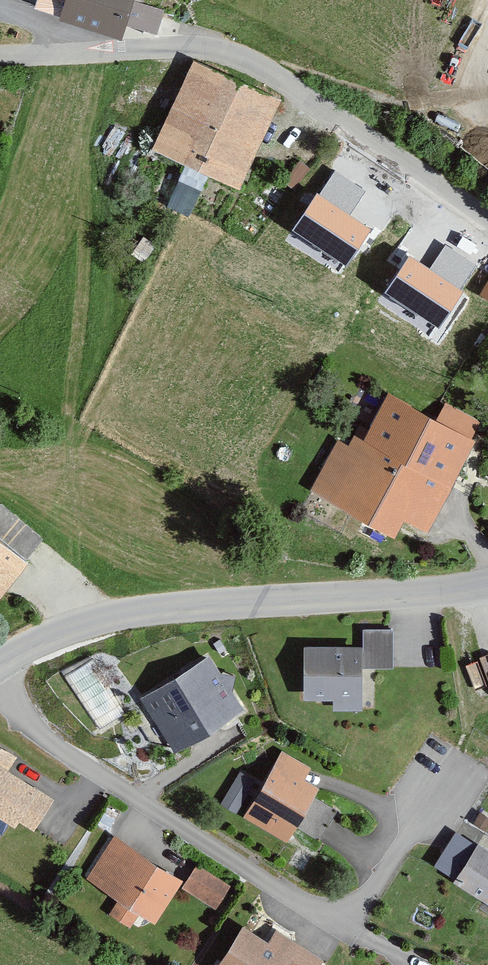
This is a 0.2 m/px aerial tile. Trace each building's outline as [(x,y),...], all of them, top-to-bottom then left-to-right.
[(123,43),(136,0),(63,0),(56,22),(123,43)] [(192,62),(152,151),(240,190),(281,101),(192,62)] [(366,191),(332,170),(293,233),(348,266),(370,230),(350,218),(366,191)] [(478,266),(444,245),(429,268),(407,254),(383,292),(439,328),(478,266)] [(404,524),(428,537),(477,444),(389,398),(365,444),(342,432),(309,495),(396,540),(404,524)] [(29,563),(0,539),(0,599),(29,563)] [(363,630),(363,645),(363,669),(393,668),(392,630),(363,630)] [(363,669),(363,645),(302,645),(302,701),(334,701),(334,712),(363,712),(363,669)] [(141,699),(174,754),(243,711),(231,692),(234,677),(220,675),(209,657),(141,699)] [(14,827),(18,820),(34,830),(53,800),(9,772),(18,757),(0,746),(0,819),(14,827)] [(282,752),(243,817),(288,844),(321,789),(305,780),(312,769),(282,752)] [(255,781),(239,772),(221,805),(237,814),(255,781)] [(456,880),(477,847),(456,834),(435,867),(456,880)] [(155,927),(185,882),(114,835),(85,878),(119,901),(110,915),(130,928),(139,916),(155,927)] [(455,883),(487,903),(487,852),(478,846),(477,847),(456,880),(455,883)] [(196,866),(182,890),(216,910),(230,887),(196,866)] [(242,926),(217,964),(323,964),(326,960),(276,929),(268,942),(242,926)]
